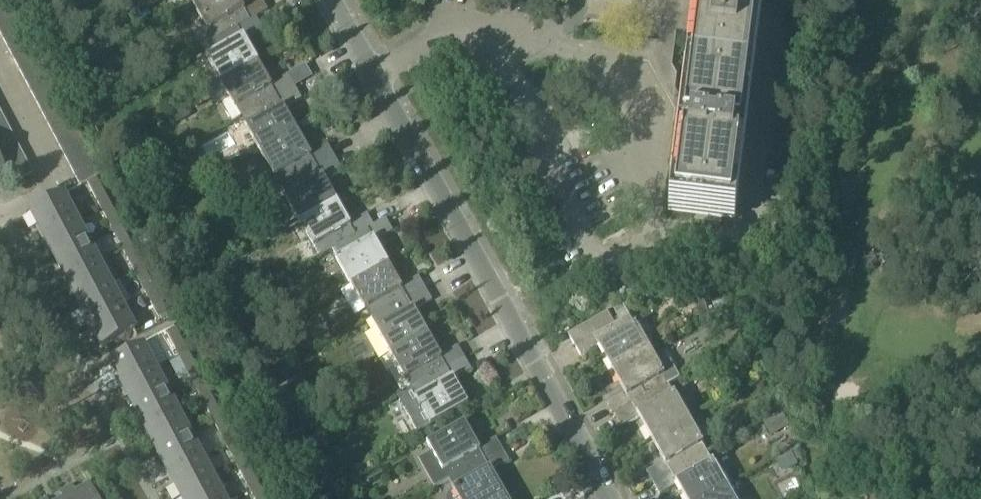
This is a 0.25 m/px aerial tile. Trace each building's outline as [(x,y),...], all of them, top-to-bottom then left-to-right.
[(194,7),(214,42),(255,19),(268,11),(262,0),(260,0),(242,10),(237,0),(206,0),(194,7)] [(584,22),(696,36),(674,211),(697,214),(696,222),(721,225),(722,218),(730,219),(758,0),(587,0),(584,22)] [(12,6),(0,12),(0,26),(17,17),(12,6)] [(214,42),(201,49),(221,83),(256,64),(243,41),(262,30),(255,19),(214,42)] [(222,85),(207,93),(215,108),(230,100),(241,118),(295,87),(288,76),(269,87),(256,64),(221,83),(222,85)] [(295,87),(241,118),(260,152),(295,132),(283,111),(302,100),(295,87)] [(41,114),(62,102),(56,92),(35,103),(41,114)] [(46,124),(68,113),(62,102),(41,114),(46,124)] [(10,132),(5,121),(0,124),(0,137),(10,132)] [(16,143),(10,132),(0,137),(0,151),(16,143)] [(267,164),(256,170),(269,193),(280,187),(334,157),(327,145),(308,155),(295,132),(260,152),(267,164)] [(21,154),(16,143),(0,151),(0,164),(0,165),(21,154)] [(0,165),(4,172),(6,175),(27,164),(21,154),(0,165)] [(334,157),(280,187),(300,223),(335,203),(323,181),(341,170),(334,157)] [(27,164),(6,175),(12,186),(33,175),(27,164)] [(42,237),(74,220),(62,198),(30,215),(42,237)] [(300,223),(287,230),(295,243),(308,236),(320,257),(332,251),(374,227),(367,216),(348,226),(335,203),(300,223)] [(54,260),(86,243),(74,220),(42,237),(54,260)] [(374,227),(332,251),(352,285),(387,264),(375,243),(393,233),(386,220),(374,227)] [(66,282),(98,265),(86,243),(54,260),(66,282)] [(387,264),(352,285),(372,320),(425,290),(418,278),(400,288),(387,264)] [(77,305),(110,288),(98,265),(66,282),(77,305)] [(89,327),(121,310),(110,288),(77,305),(89,327)] [(425,290),(372,320),(391,355),(426,335),(414,313),(432,302),(425,290)] [(694,305),(700,321),(709,318),(704,302),(694,305)] [(101,350),(133,333),(121,310),(89,327),(101,350)] [(575,345),(582,359),(600,350),(613,372),(650,351),(636,326),(634,327),(629,318),(615,326),(608,313),(569,336),(575,345)] [(178,357),(189,351),(177,328),(166,335),(178,357)] [(426,335),(391,355),(411,389),(465,359),(458,347),(439,358),(426,335)] [(758,346),(767,347),(767,351),(771,351),(773,336),(759,335),(758,346)] [(133,347),(135,351),(109,365),(121,388),(154,370),(142,349),(146,347),(143,341),(133,347)] [(613,372),(626,395),(608,405),(615,417),(679,380),(680,379),(671,363),(661,360),(656,363),(650,351),(613,372)] [(411,389),(398,397),(418,432),(431,425),(465,405),(452,382),(472,371),(465,359),(411,389)] [(133,410),(166,393),(154,370),(121,388),(133,410)] [(615,417),(621,428),(638,418),(651,441),(689,420),(674,394),(673,395),(669,387),(679,381),(679,380),(615,417)] [(144,432),(177,415),(166,393),(133,410),(144,432)] [(772,438),(790,427),(782,412),(763,423),(772,438)] [(156,455),(189,437),(177,415),(144,432),(156,455)] [(651,441),(664,464),(646,474),(653,486),(706,456),(701,446),(703,445),(689,420),(651,441)] [(432,453),(418,460),(434,490),(449,481),(502,451),(495,440),(478,449),(464,424),(427,445),(432,453)] [(168,477),(201,460),(189,437),(156,455),(168,477)] [(447,498),(497,498),(505,495),(492,472),(508,463),(502,451),(449,481),(454,489),(452,490),(453,492),(448,495),(447,498)] [(676,487),(683,498),(709,498),(727,489),(733,485),(724,469),(718,473),(712,462),(711,463),(706,456),(653,486),(659,497),(676,487)] [(168,477),(180,498),(182,498),(213,482),(201,460),(168,477)] [(249,491),(258,486),(247,464),(237,469),(249,491)] [(213,482),(182,498),(222,498),(213,482)] [(258,486),(249,491),(253,498),(265,498),(258,486)] [(89,487),(76,494),(73,488),(60,495),(62,498),(96,498),(89,487)] [(727,489),(709,498),(733,498),(727,489)]
